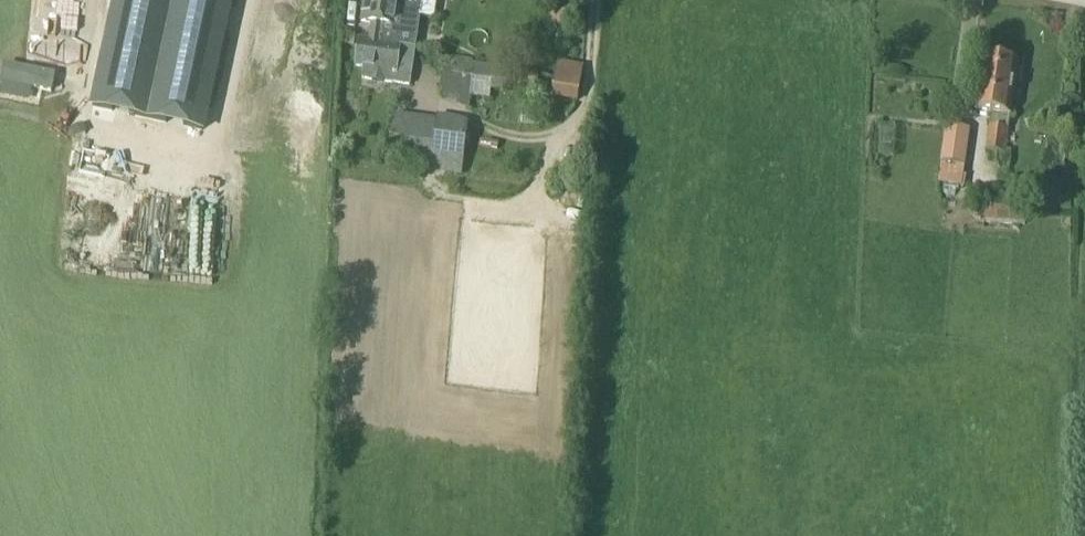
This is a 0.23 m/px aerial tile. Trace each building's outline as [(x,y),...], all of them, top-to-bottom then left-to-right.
[(95,110),(150,121),(154,99),(208,110),(230,0),(117,0),(95,110)] [(381,26),(380,32),(372,31),(373,25),(361,23),(359,41),(355,66),(365,68),(363,79),(395,84),(396,77),(403,78),(414,72),(421,18),(437,21),(440,0),(402,0),(399,28),(381,26)] [(402,0),(364,0),(361,23),(373,25),(372,31),(380,32),(381,26),(399,28),(402,0)] [(585,7),(554,3),(551,23),(582,27),(585,7)] [(446,57),(440,98),(459,100),(458,109),(471,110),(472,98),(492,100),(496,67),(474,65),(475,61),(446,57)] [(982,62),(974,114),(1009,120),(1012,91),(1016,92),(1019,69),(1016,69),(1016,67),(982,62)] [(581,81),(554,77),(550,98),(577,102),(581,81)] [(463,161),(467,134),(435,130),(436,124),(397,118),(392,151),(463,161)] [(948,128),(947,128),(939,185),(959,188),(968,131),(962,130),(948,128)] [(1007,133),(991,130),(987,154),(1003,157),(1007,133)] [(1005,206),(972,204),(971,220),(1025,225),(1025,208),(1033,208),(1034,193),(1006,191),(1005,206)]
